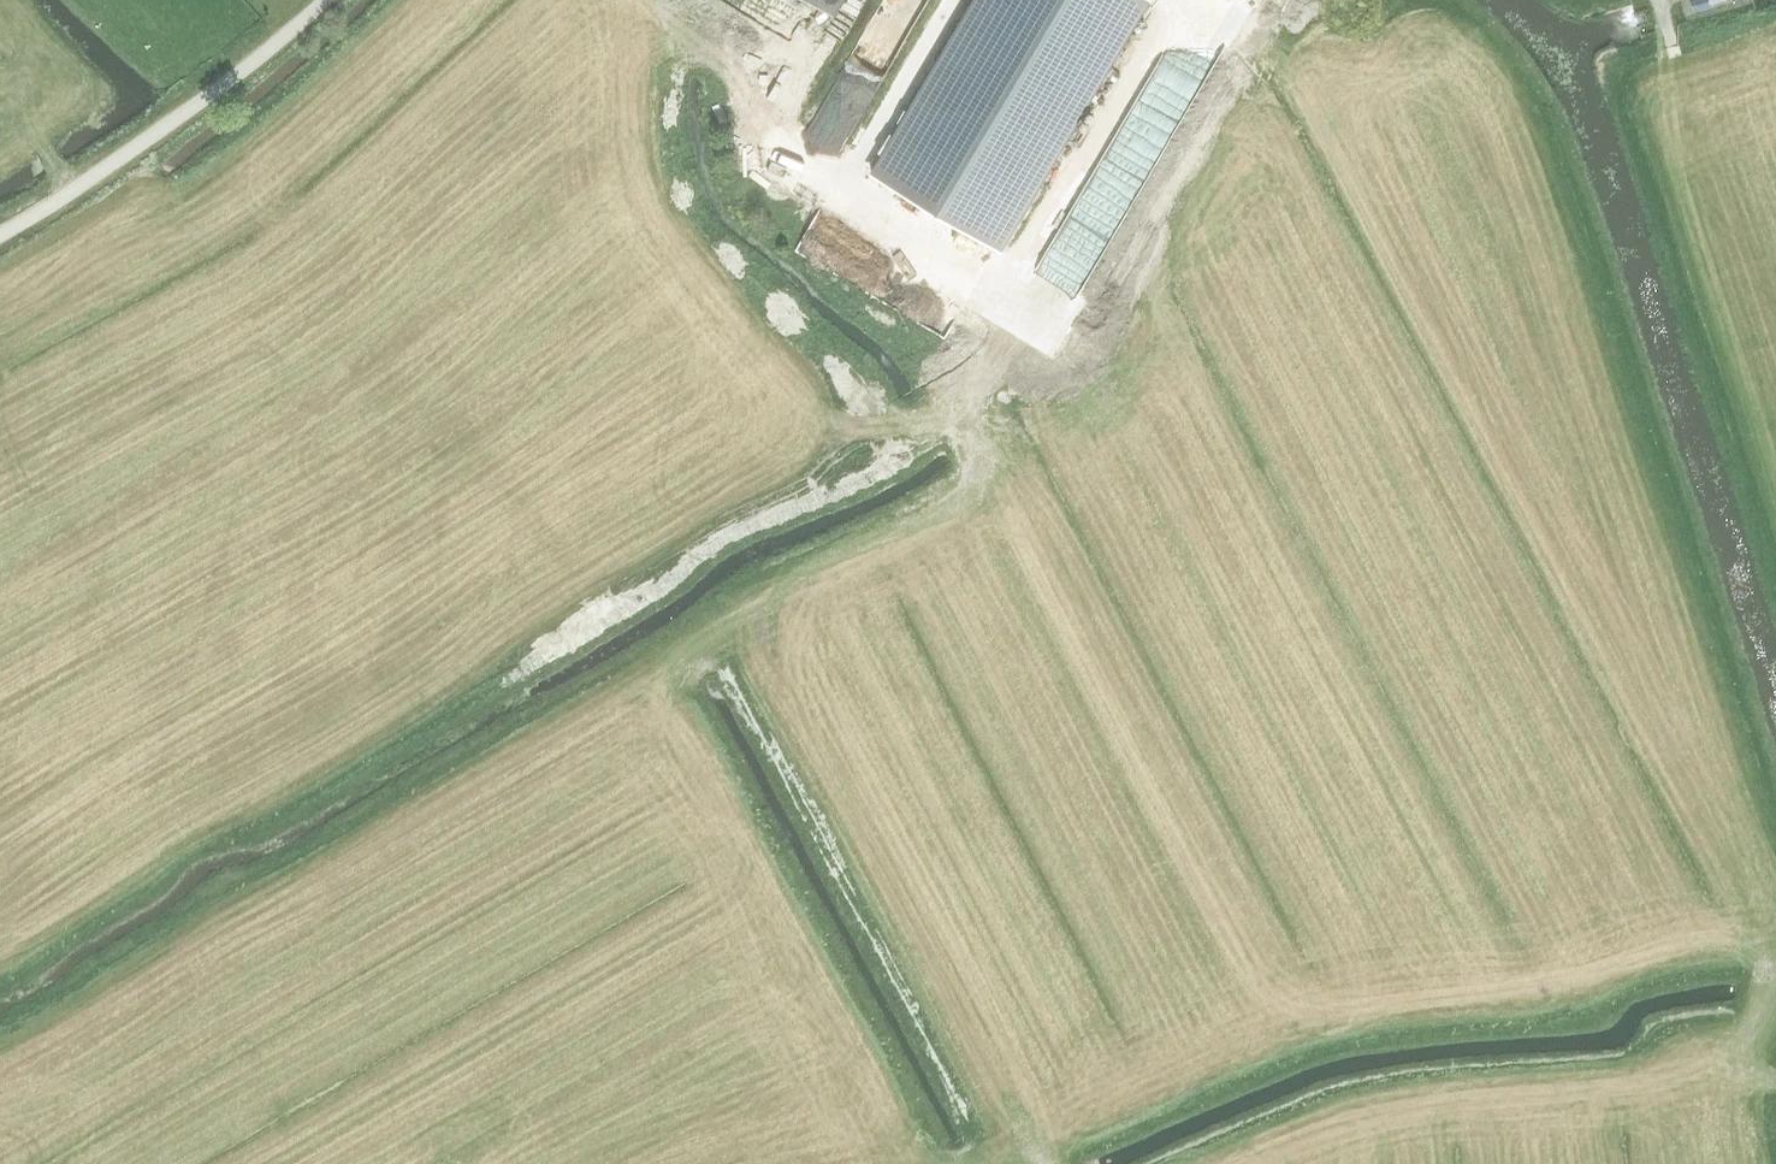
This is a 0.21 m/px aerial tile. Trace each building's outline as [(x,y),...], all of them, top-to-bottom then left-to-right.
[(833,17),(843,0),(805,0),(833,17)] [(1148,0),(977,0),(875,173),(1001,248),(1148,0)] [(1693,11),(1711,6),(1709,0),(1690,0),(1693,11)]
